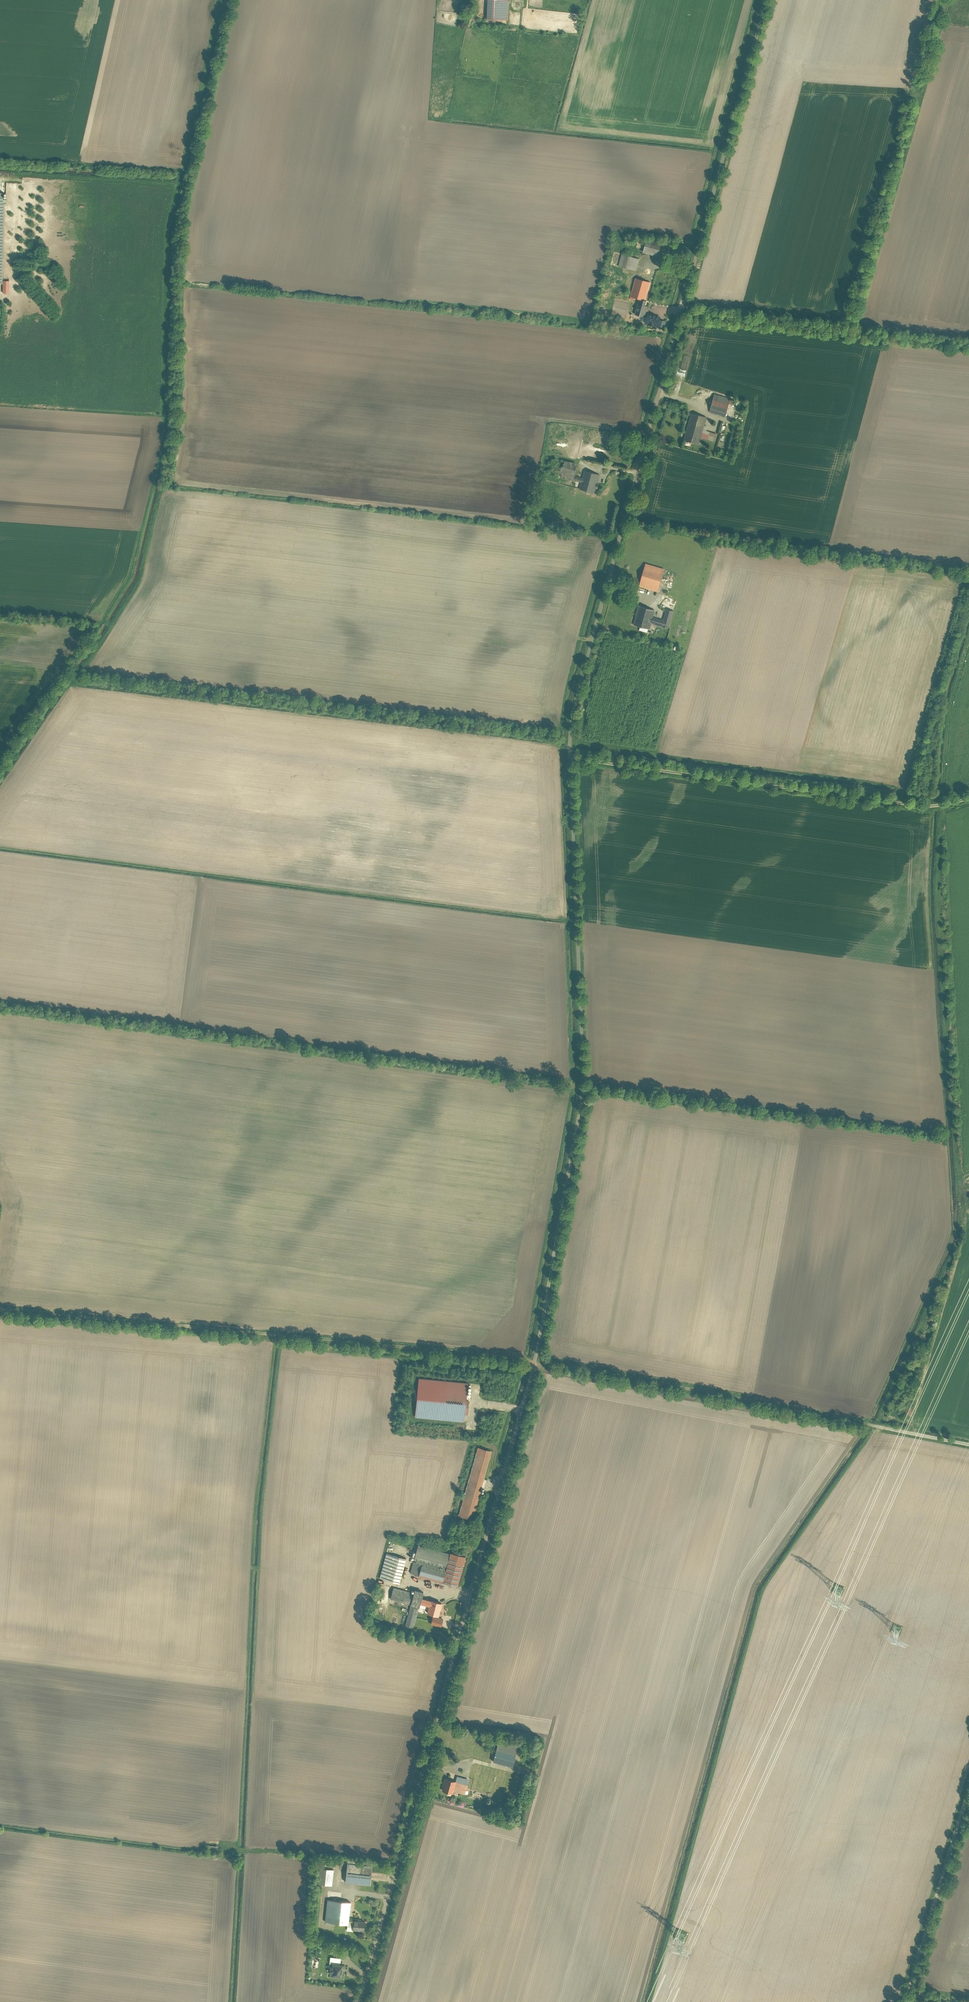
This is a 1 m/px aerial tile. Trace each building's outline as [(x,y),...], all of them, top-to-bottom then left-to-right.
[(487,20),(508,21),(510,0),(502,0),(488,0),(487,20)] [(662,244),(647,240),(646,242),(645,248),(644,252),(659,256),(662,244)] [(622,253),(619,265),(637,270),(640,258),(622,253)] [(640,298),(647,300),(652,281),(636,277),(631,296),(640,298)] [(640,298),(636,314),(646,317),(644,323),(658,326),(661,316),(647,313),(649,306),(646,305),(647,300),(640,298)] [(731,398),(716,393),(710,411),(726,416),(731,398)] [(692,413),(684,439),(700,444),(702,437),(716,441),(718,433),(707,430),(708,426),(705,425),(707,417),(692,413)] [(563,459),(559,477),(581,482),(580,488),(596,492),(600,474),(585,471),(584,477),(575,475),(578,463),(563,459)] [(666,568),(646,563),(640,586),(659,592),(666,568)] [(639,604),(634,624),(650,629),(652,623),(669,628),(674,610),(666,608),(663,619),(654,616),(656,609),(639,604)] [(467,1399),(468,1382),(419,1378),(416,1416),(464,1421),(465,1413),(468,1414),(469,1399),(467,1399)] [(478,1446),(459,1515),(474,1519),(492,1449),(478,1446)] [(418,1544),(410,1572),(458,1585),(466,1557),(418,1544)] [(387,1552),(380,1577),(400,1583),(406,1558),(387,1552)] [(393,1586),(390,1598),(411,1604),(406,1625),(414,1627),(419,1606),(429,1608),(428,1613),(434,1614),(431,1623),(441,1626),(444,1617),(439,1616),(443,1602),(423,1597),(424,1591),(414,1589),(413,1592),(393,1586)] [(449,1726),(443,1749),(481,1759),(482,1756),(513,1765),(519,1742),(498,1737),(495,1747),(480,1743),(482,1735),(449,1726)] [(445,1777),(441,1790),(453,1794),(454,1790),(465,1793),(466,1789),(495,1797),(501,1777),(476,1770),(477,1767),(472,1765),(468,1778),(457,1775),(456,1780),(445,1777)] [(521,1774),(512,1772),(508,1788),(517,1791),(521,1774)] [(373,1861),(348,1858),(345,1880),(371,1883),(373,1861)] [(325,1861),(319,1860),(318,1867),(321,1868),(319,1883),(332,1885),(334,1869),(324,1868),(325,1861)] [(328,1898),(325,1920),(348,1923),(349,1916),(351,1901),(328,1898)] [(361,1918),(349,1916),(348,1923),(348,1930),(353,1930),(354,1929),(364,1930),(365,1919),(361,1919),(361,1918)] [(331,1971),(331,1975),(342,1976),(343,1962),(341,1962),(341,1957),(330,1955),(329,1962),(332,1962),(332,1965),(330,1965),(330,1971),(331,1971)]
